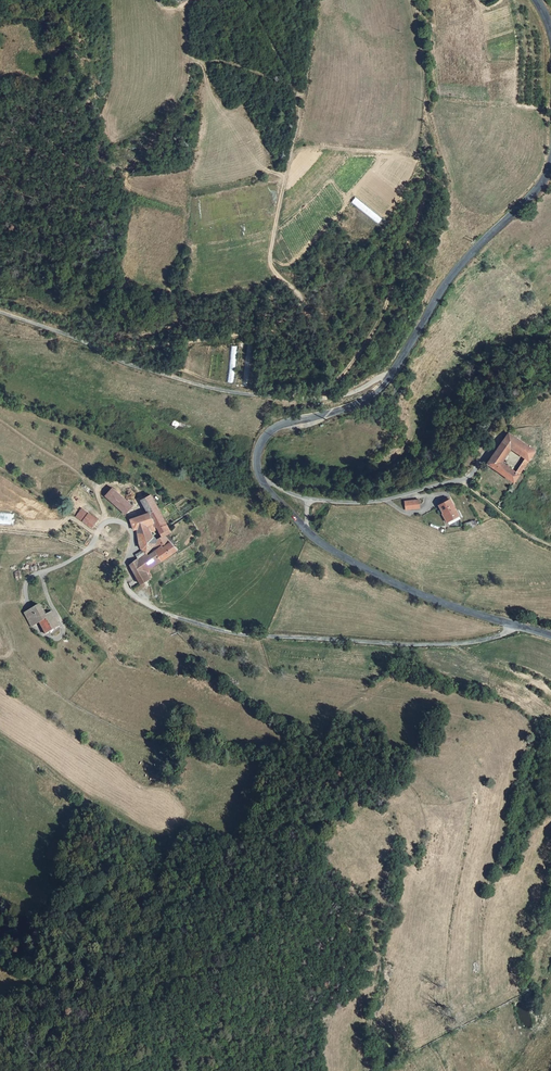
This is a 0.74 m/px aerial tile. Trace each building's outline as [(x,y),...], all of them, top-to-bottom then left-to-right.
[(509,432),(503,442),(512,448),(525,457),(528,459),(534,450),(509,432)] [(503,462),(512,448),(503,442),(493,455),(503,462)] [(514,481),(519,474),(516,472),(503,462),(493,455),(488,463),(514,481)] [(525,457),(516,472),(519,474),(528,459),(525,457)] [(512,486),(497,506),(501,509),(514,488),(512,486)] [(133,506),(112,488),(105,496),(125,514),(133,506)] [(135,530),(138,529),(151,524),(154,529),(156,528),(159,533),(155,537),(158,541),(167,533),(170,530),(169,528),(158,509),(152,499),(143,504),(149,513),(131,520),(135,530)] [(450,500),(438,506),(444,516),(445,515),(450,524),(460,518),(450,500)] [(418,501),(405,502),(406,509),(418,508),(418,501)] [(93,526),(98,519),(81,508),(76,517),(93,526)] [(13,524),(13,513),(0,512),(0,523),(13,524)] [(138,529),(142,550),(153,539),(156,542),(158,541),(155,537),(159,533),(156,528),(154,529),(151,524),(138,529)] [(155,552),(161,561),(178,550),(167,533),(158,541),(156,542),(151,547),(155,552)] [(153,539),(142,550),(136,555),(138,558),(146,551),(151,547),(156,542),(153,539)] [(138,558),(130,565),(132,569),(141,563),(150,556),(146,551),(138,558)] [(141,563),(146,571),(161,561),(155,552),(150,556),(141,563)] [(146,571),(141,563),(132,569),(141,584),(150,579),(146,571)] [(46,616),(39,605),(32,610),(39,622),(45,619),(52,630),(59,626),(51,613),(46,616)] [(32,626),(39,622),(32,610),(25,614),(31,626),(32,626)] [(46,634),(52,630),(45,619),(39,622),(46,634)]
